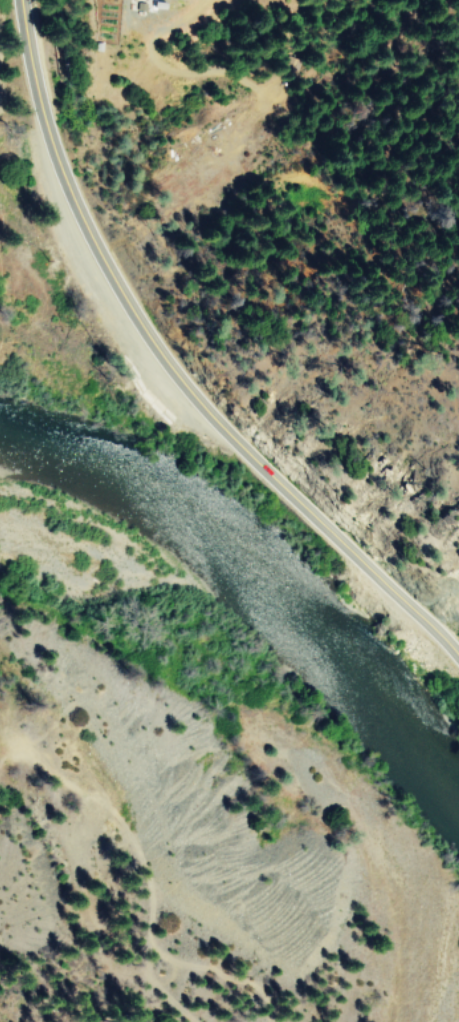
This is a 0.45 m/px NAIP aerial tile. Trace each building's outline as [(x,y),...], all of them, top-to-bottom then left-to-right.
[(302,64),(287,58),(282,70),(297,77),(302,64)]
